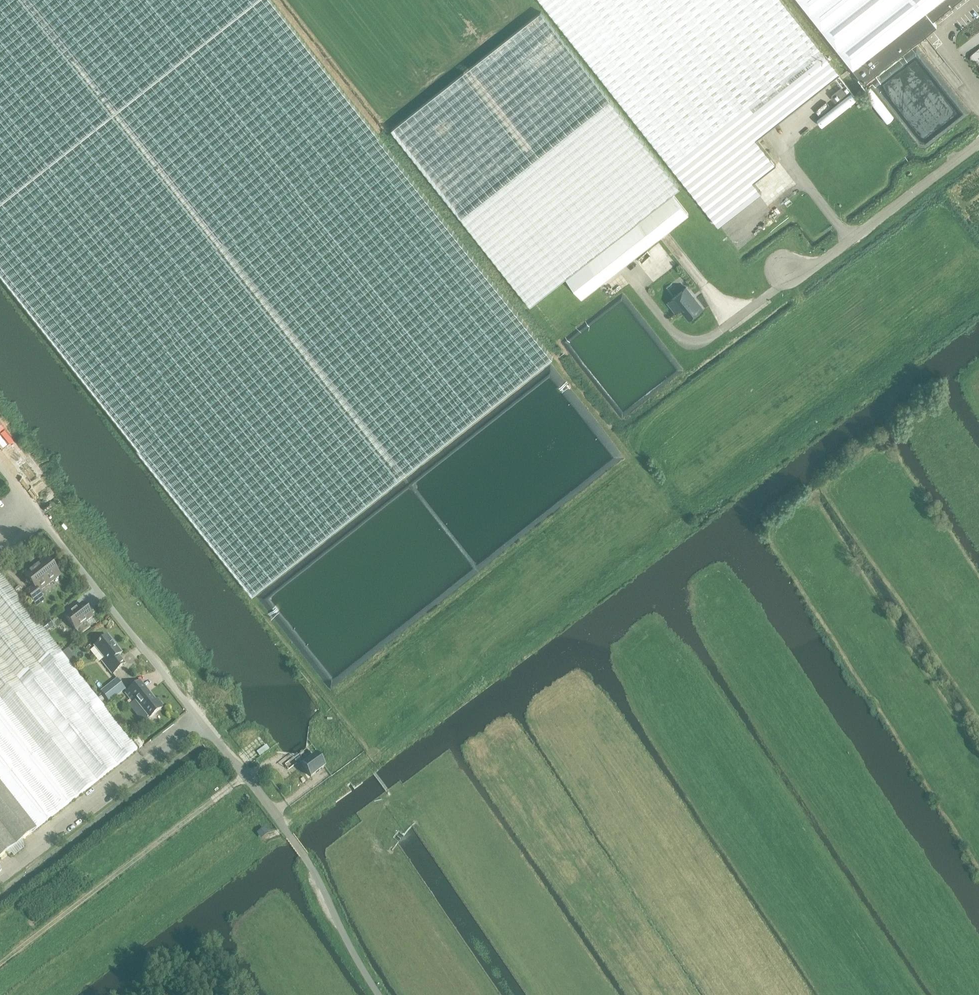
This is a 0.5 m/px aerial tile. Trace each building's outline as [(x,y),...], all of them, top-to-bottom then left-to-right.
[(253,593),(552,356),(271,0),(0,0),(0,272),(253,593)] [(691,190),(710,215),(718,225),(760,191),(753,182),(770,169),(776,164),(756,139),(762,134),(829,82),(840,73),(782,0),(541,0),(691,190)] [(853,68),(940,0),(799,0),(853,68)] [(853,68),(864,83),(925,35),(937,25),(933,21),(959,0),(940,0),(853,68)] [(531,305),(566,277),(672,193),(679,188),(540,11),(391,129),(531,305)] [(582,298),(653,242),(688,214),(672,193),(566,277),(582,298)] [(701,314),(685,293),(671,304),(687,325),(701,314)] [(60,575),(47,559),(33,570),(33,569),(25,575),(34,587),(26,593),(36,606),(44,600),(39,592),(60,575)] [(63,653),(0,573),(0,702),(63,653)] [(86,622),(93,617),(83,604),(66,617),(80,636),(91,628),(86,622)] [(51,622),(43,627),(46,631),(54,626),(51,622)] [(94,647),(100,654),(104,659),(102,661),(112,674),(124,664),(118,656),(121,653),(108,636),(94,647)] [(69,649),(63,653),(72,665),(78,661),(69,649)] [(138,749),(72,665),(63,653),(0,702),(0,857),(138,749)] [(117,678),(101,691),(109,702),(126,689),(117,678)] [(155,701),(146,690),(140,682),(126,693),(132,702),(135,700),(149,718),(164,707),(158,699),(155,701)] [(311,777),(325,767),(317,755),(303,766),(311,777)]
